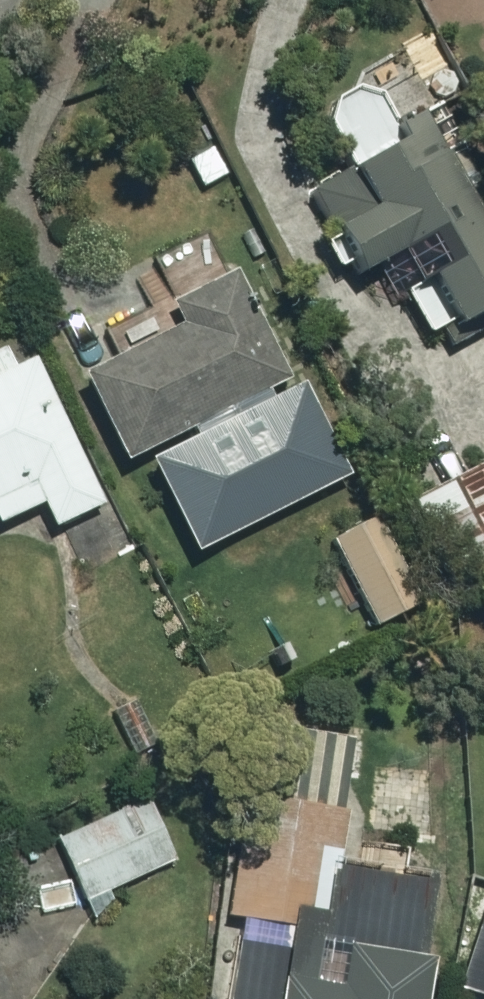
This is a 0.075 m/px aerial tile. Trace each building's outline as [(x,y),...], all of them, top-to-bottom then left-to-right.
[(460,341),(483,329),(483,184),(439,103),(412,117),(397,90),(374,82),(352,92),(346,117),(368,159),(324,182),(371,269),(414,247),(430,276),(416,284),(440,329),(451,323),(460,341)] [(96,371),(140,456),(302,374),(248,267),(186,297),(198,319),(96,371)] [(9,518),(55,499),(65,522),(114,500),(46,353),(26,362),(16,342),(0,350),(0,501),(9,518)] [(298,448),(342,533),(386,510),(342,425),(298,448)] [(463,582),(483,572),(483,465),(421,497),(463,582)] [(348,598),(365,630),(399,611),(381,580),(348,598)] [(116,710),(131,744),(156,733),(142,698),(116,710)] [(292,998),(439,998),(446,954),(336,934),(358,806),(258,788),(238,913),(305,925),(292,998)] [(67,838),(93,896),(182,857),(155,798),(67,838)] [(483,971),(483,902),(475,900),(462,966),(483,971)]
